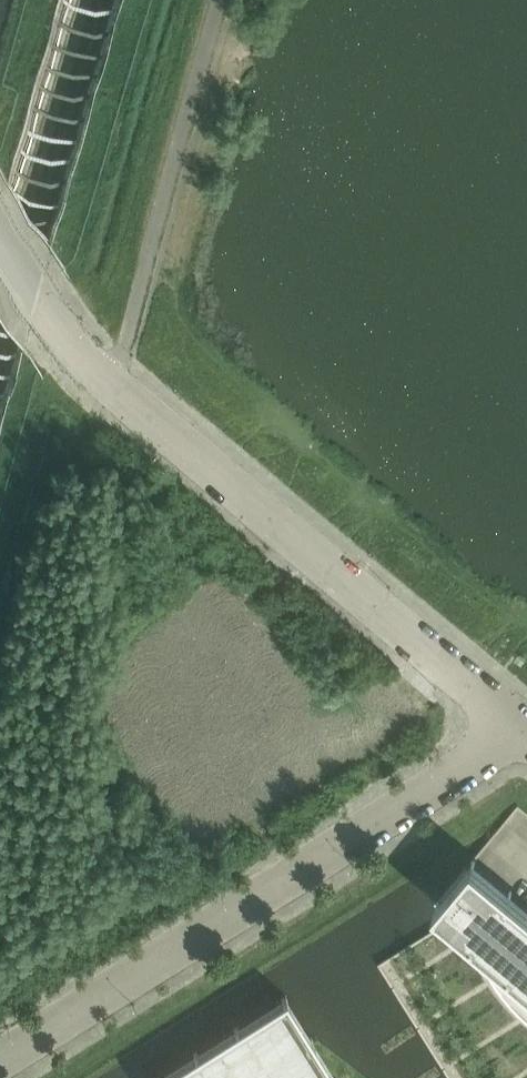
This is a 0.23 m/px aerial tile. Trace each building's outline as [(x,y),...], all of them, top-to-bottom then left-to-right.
[(14,380),(23,347),(52,244),(93,95),(121,0),(116,0),(89,94),(9,379),(0,413),(0,430),(14,380)] [(46,160),(92,0),(86,0),(61,86),(0,305),(0,323),(46,160)] [(14,151),(7,174),(0,200),(0,216),(18,152),(61,0),(57,0),(14,151)] [(474,858),(436,905),(451,917),(476,938),(480,949),(485,960),(491,971),(497,982),(504,992),(512,1002),(521,1011),(526,1016),(526,902),(474,858)] [(326,1060),(285,996),(154,1077),(337,1077),(326,1060)]
